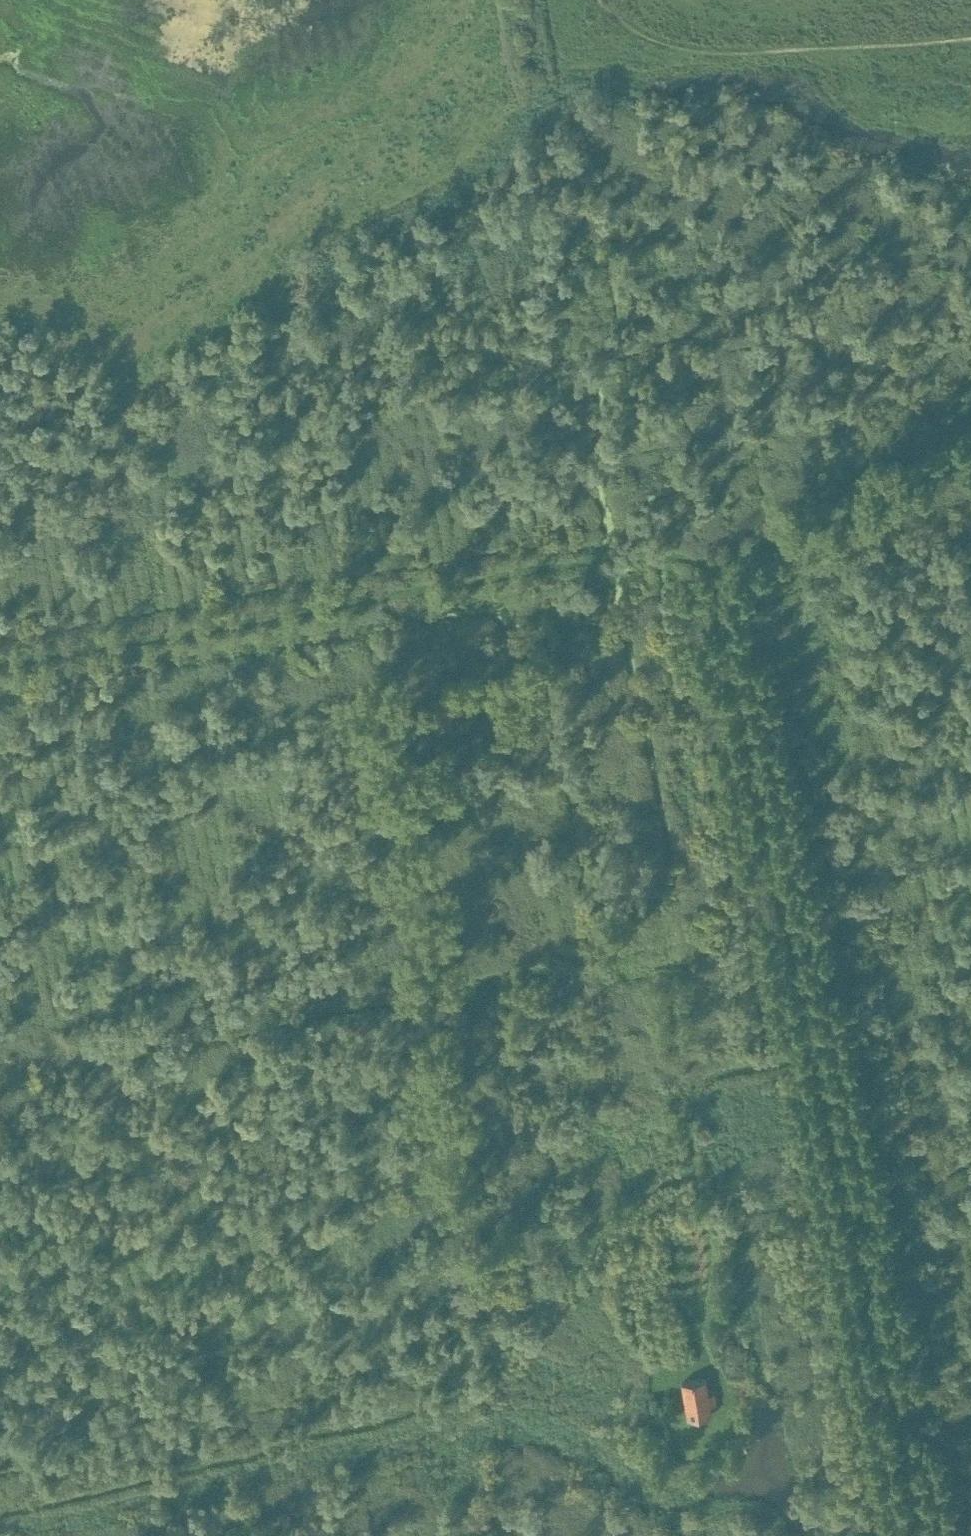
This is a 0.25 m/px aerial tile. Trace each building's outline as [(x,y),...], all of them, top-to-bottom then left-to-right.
[(688,1417),(712,1414),(711,1404),(717,1403),(715,1392),(709,1393),(706,1378),(683,1381),(688,1417)]
